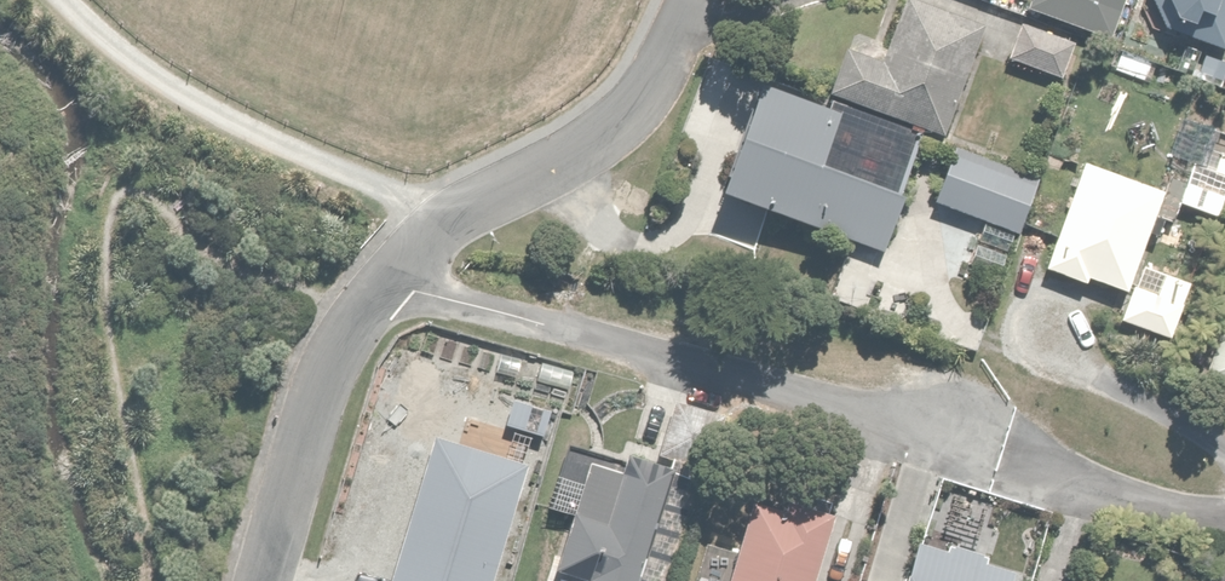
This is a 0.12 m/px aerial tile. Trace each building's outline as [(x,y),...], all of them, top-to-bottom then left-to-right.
[(845,50),(827,96),(943,141),(985,33),(903,0),(878,63),(845,50)] [(1023,9),(1110,42),(1126,0),(1027,0),(1023,9)] [(1136,22),(1222,54),(1224,47),(1224,0),(1145,0),(1136,22)] [(1076,46),(1020,23),(1005,58),(1061,82),(1076,46)] [(905,198),(891,193),(909,143),(834,117),(835,113),(756,85),(717,196),(884,255),(905,198)] [(956,149),(934,200),(1012,234),(1035,184),(956,149)] [(1126,296),(1138,263),(1165,190),(1084,160),(1044,269),(1085,284),(1086,281),(1126,296)] [(1193,160),(1176,205),(1217,220),(1224,199),(1224,172),(1193,160)] [(1138,263),(1126,296),(1116,323),(1170,343),(1192,283),(1138,263)] [(1201,378),(1224,387),(1224,318),(1201,378)] [(565,451),(551,505),(572,511),(557,569),(590,578),(590,580),(661,580),(681,505),(658,499),(666,467),(625,456),(622,466),(565,451)] [(756,497),(730,580),(823,580),(843,515),(790,499),(788,506),(756,497)] [(953,542),(950,547),(920,539),(909,580),(1015,580),(1019,565),(987,556),(988,552),(953,542)]
